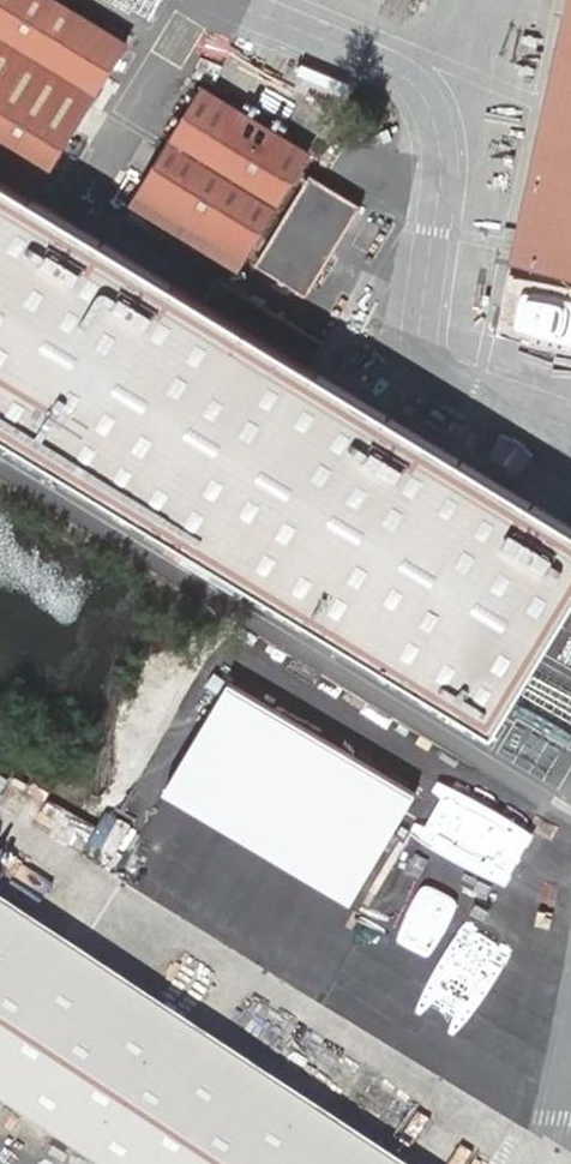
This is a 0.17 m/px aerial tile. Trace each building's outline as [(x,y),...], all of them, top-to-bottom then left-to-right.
[(53,0),(0,0),(0,450),(490,747),(570,614),(570,539),(24,208),(124,43),(53,0)] [(519,255),(570,266),(570,15),(519,255)] [(205,90),(142,193),(245,255),(308,153),(205,90)] [(363,227),(370,232),(387,207),(315,157),(252,260),(324,304),(363,243),(356,238),(363,227)] [(363,243),(370,232),(363,227),(356,238),(363,243)] [(224,857),(357,928),(432,789),(298,718),(224,857)] [(230,934),(310,966),(319,944),(302,937),(313,910),(250,885),(230,934)] [(104,1163),(416,1163),(0,894),(0,1096),(104,1163)]
